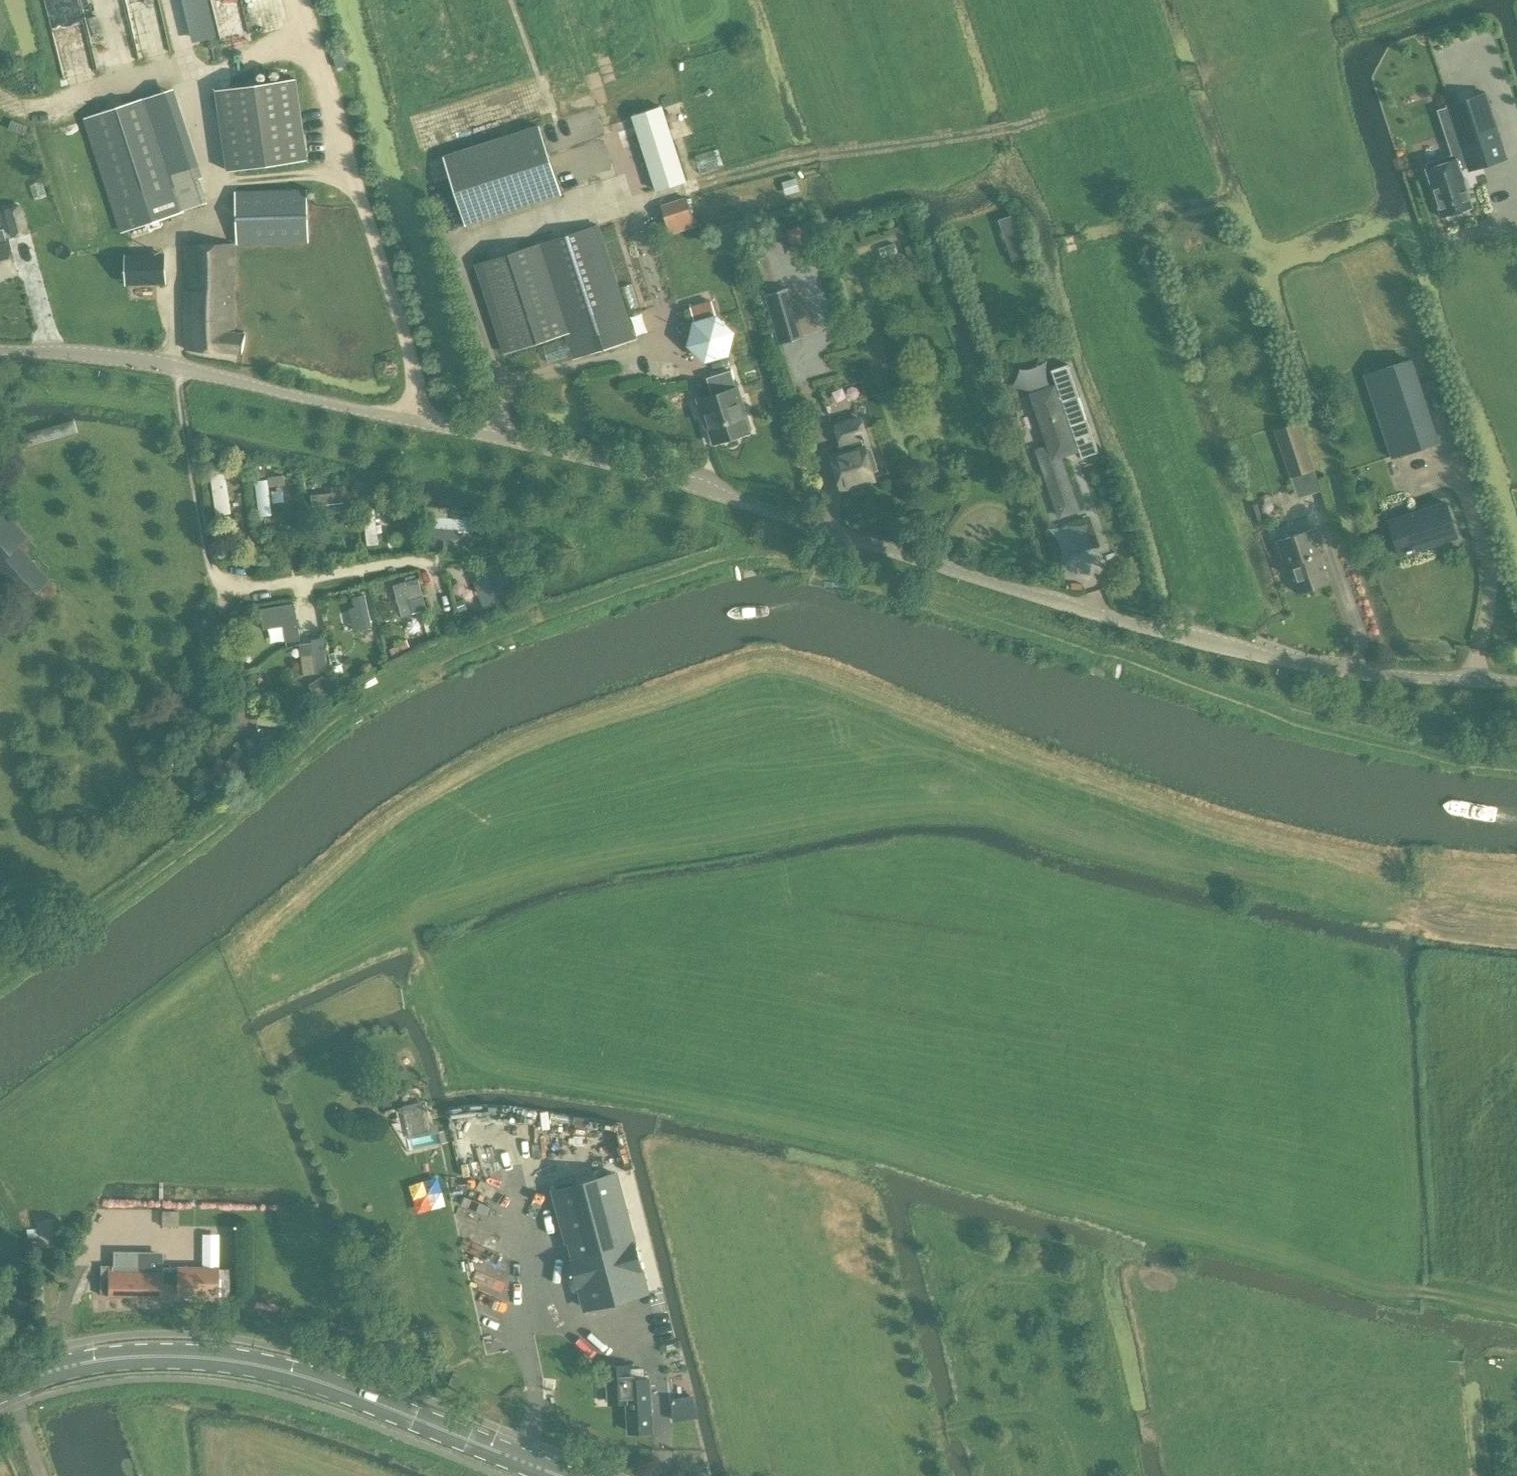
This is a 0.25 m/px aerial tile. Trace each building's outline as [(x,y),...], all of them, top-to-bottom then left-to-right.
[(216,90),(228,171),(307,159),(296,79),(216,90)] [(174,88),(170,89),(85,117),(122,232),(183,211),(183,210),(208,202),(200,178),(203,177),(174,88)] [(1468,170),(1507,157),(1486,93),(1447,105),(1464,156),(1454,160),(1453,155),(1427,164),(1429,168),(1426,169),(1442,218),(1473,208),(1460,169),(1467,166),(1468,170)] [(631,117),(655,190),(686,180),(662,107),(631,117)] [(465,225),(561,194),(538,125),(443,156),(465,225)] [(309,241),(307,188),(234,190),(237,243),(309,241)] [(691,212),(686,197),(661,205),(666,220),(691,212)] [(21,208),(6,211),(13,235),(27,232),(21,208)] [(1008,252),(1023,246),(1012,212),(996,218),(1008,252)] [(634,339),(598,224),(538,243),(478,262),(508,352),(566,333),(575,358),(634,339)] [(4,229),(0,230),(0,278),(18,272),(7,236),(6,236),(4,229)] [(186,348),(242,353),(243,331),(234,330),(233,243),(184,244),(186,348)] [(126,253),(126,285),(167,283),(165,252),(126,253)] [(789,288),(766,295),(780,342),(803,336),(789,288)] [(707,358),(728,352),(732,330),(715,316),(710,300),(691,306),(696,322),(691,343),(707,358)] [(1364,374),(1392,457),(1438,442),(1410,358),(1364,374)] [(1081,458),(1099,451),(1069,364),(1052,369),(1057,385),(1032,394),(1050,445),(1037,450),(1060,516),(1078,510),(1059,456),(1078,449),(1081,458)] [(716,442),(751,430),(745,412),(747,412),(739,386),(737,386),(732,369),(712,376),(717,392),(699,398),(704,416),(707,415),(716,442)] [(874,477),(869,460),(873,459),(874,456),(872,449),(869,447),(865,448),(862,438),(866,437),(860,418),(837,425),(847,452),(833,456),(842,486),(874,477)] [(1291,477),(1314,469),(1298,422),(1275,429),(1291,477)] [(1292,481),(1259,490),(1265,512),(1298,503),(1292,481)] [(1456,537),(1445,501),(1388,519),(1399,555),(1456,537)] [(26,537),(0,507),(0,582),(21,605),(49,579),(18,544),(26,537)] [(478,516),(474,529),(484,533),(490,535),(494,522),(478,516)] [(1329,583),(1311,529),(1276,540),(1285,566),(1289,565),(1298,593),(1329,583)] [(418,578),(393,585),(402,617),(413,614),(427,609),(423,595),(418,578)] [(398,1122),(392,1123),(408,1151),(412,1150),(410,1137),(430,1133),(425,1103),(404,1106),(395,1108),(398,1122)] [(585,1308),(647,1292),(615,1174),(553,1190),(585,1308)] [(99,1294),(99,1295),(106,1296),(161,1297),(161,1285),(177,1286),(177,1298),(216,1299),(217,1269),(177,1267),(177,1269),(161,1268),(161,1267),(162,1252),(147,1252),(146,1266),(138,1266),(138,1252),(138,1251),(112,1251),(112,1265),(107,1265),(100,1265),(99,1294)] [(619,1374),(620,1402),(629,1402),(630,1431),(651,1430),(649,1380),(645,1380),(645,1366),(631,1366),(631,1373),(619,1374)] [(693,1416),(690,1397),(672,1399),(674,1418),(693,1416)]
